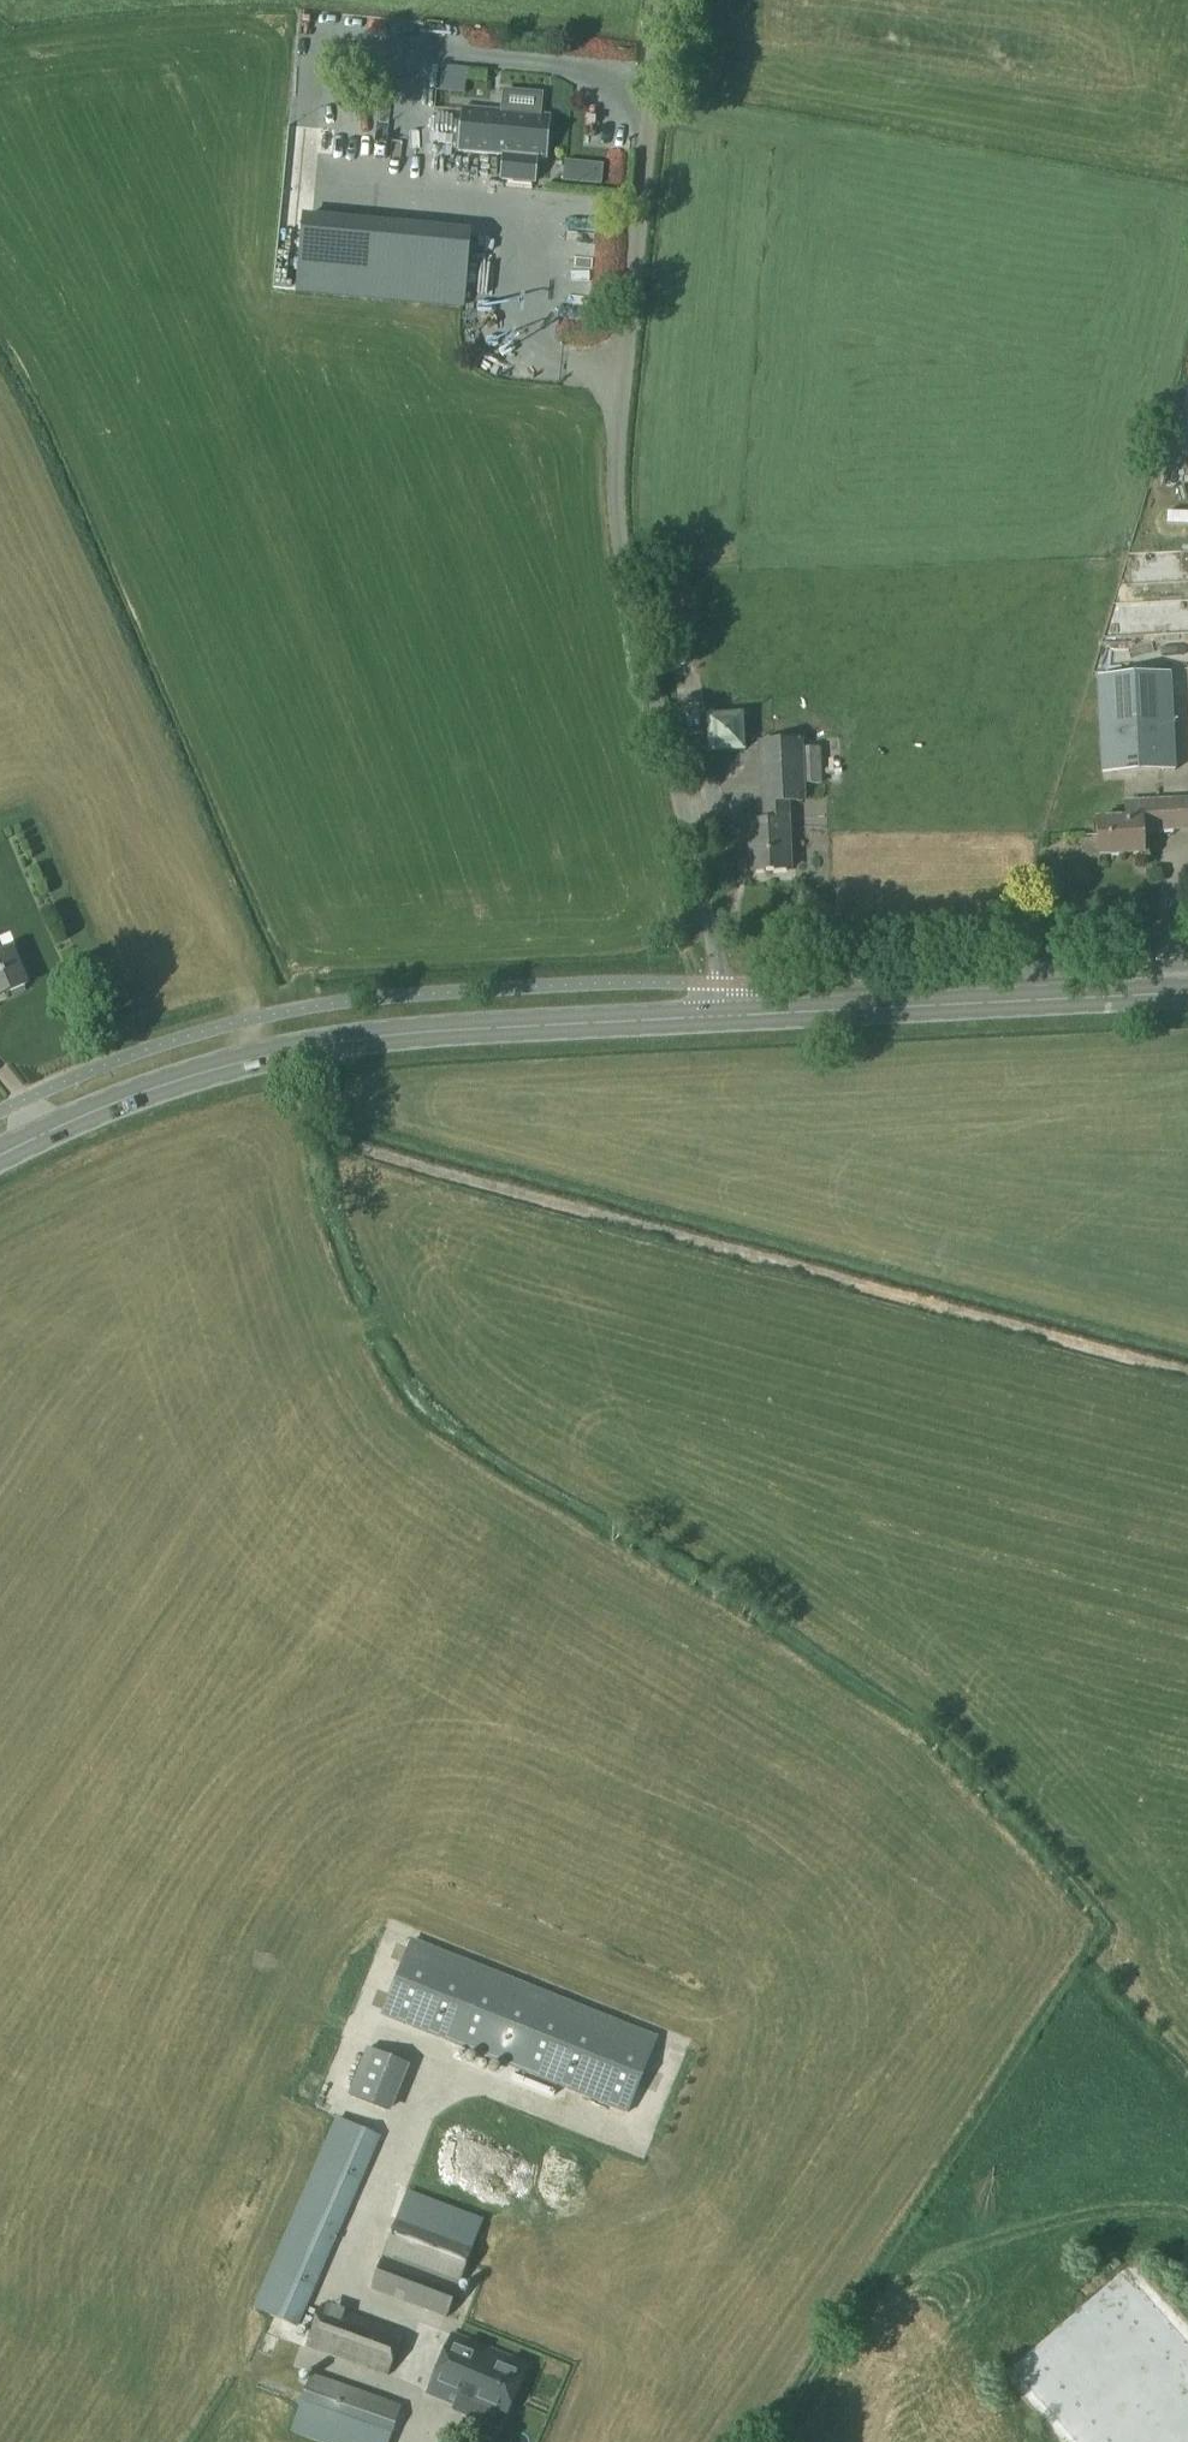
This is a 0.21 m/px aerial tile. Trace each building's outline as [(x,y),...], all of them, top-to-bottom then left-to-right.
[(385,52),(428,53),(429,20),(386,18),(385,52)] [(438,93),(463,96),(465,70),(441,68),(438,93)] [(550,118),(540,117),(542,97),(503,94),(502,114),(463,111),(459,153),(503,157),(501,180),(535,183),(536,159),(546,160),(550,118)] [(442,133),(443,102),(393,101),(392,132),(442,133)] [(562,183),(600,187),(602,167),(564,163),(562,183)] [(295,294),(465,309),(472,233),(302,220),(295,294)] [(1128,599),(1128,625),(1187,623),(1187,597),(1128,599)] [(1164,629),(1164,647),(1187,647),(1187,629),(1164,629)] [(1169,676),(1097,680),(1101,776),(1174,772),(1169,676)] [(695,714),(694,756),(733,757),(734,715),(695,714)] [(792,872),(789,804),(805,804),(804,789),(825,789),(823,750),(802,749),(802,743),(763,745),(767,824),(746,825),(748,859),(752,858),(753,874),(792,872)] [(1101,857),(1147,855),(1146,833),(1187,831),(1187,801),(1128,803),(1129,820),(1100,821),(1101,857)] [(29,987),(13,951),(0,957),(0,999),(29,987)] [(411,1942),(381,2016),(627,2115),(656,2040),(411,1942)] [(300,2331),(381,2137),(338,2120),(255,2311),(300,2331)] [(447,2320),(483,2222),(406,2194),(370,2291),(447,2320)] [(305,2349),(390,2379),(404,2336),(320,2307),(305,2349)] [(464,2417),(501,2432),(528,2366),(451,2335),(426,2395),(465,2413),(464,2417)] [(311,2375),(291,2433),(318,2441),(389,2441),(401,2406),(311,2375)] [(1156,2441),(1187,2441),(1187,2414),(1156,2441)]
